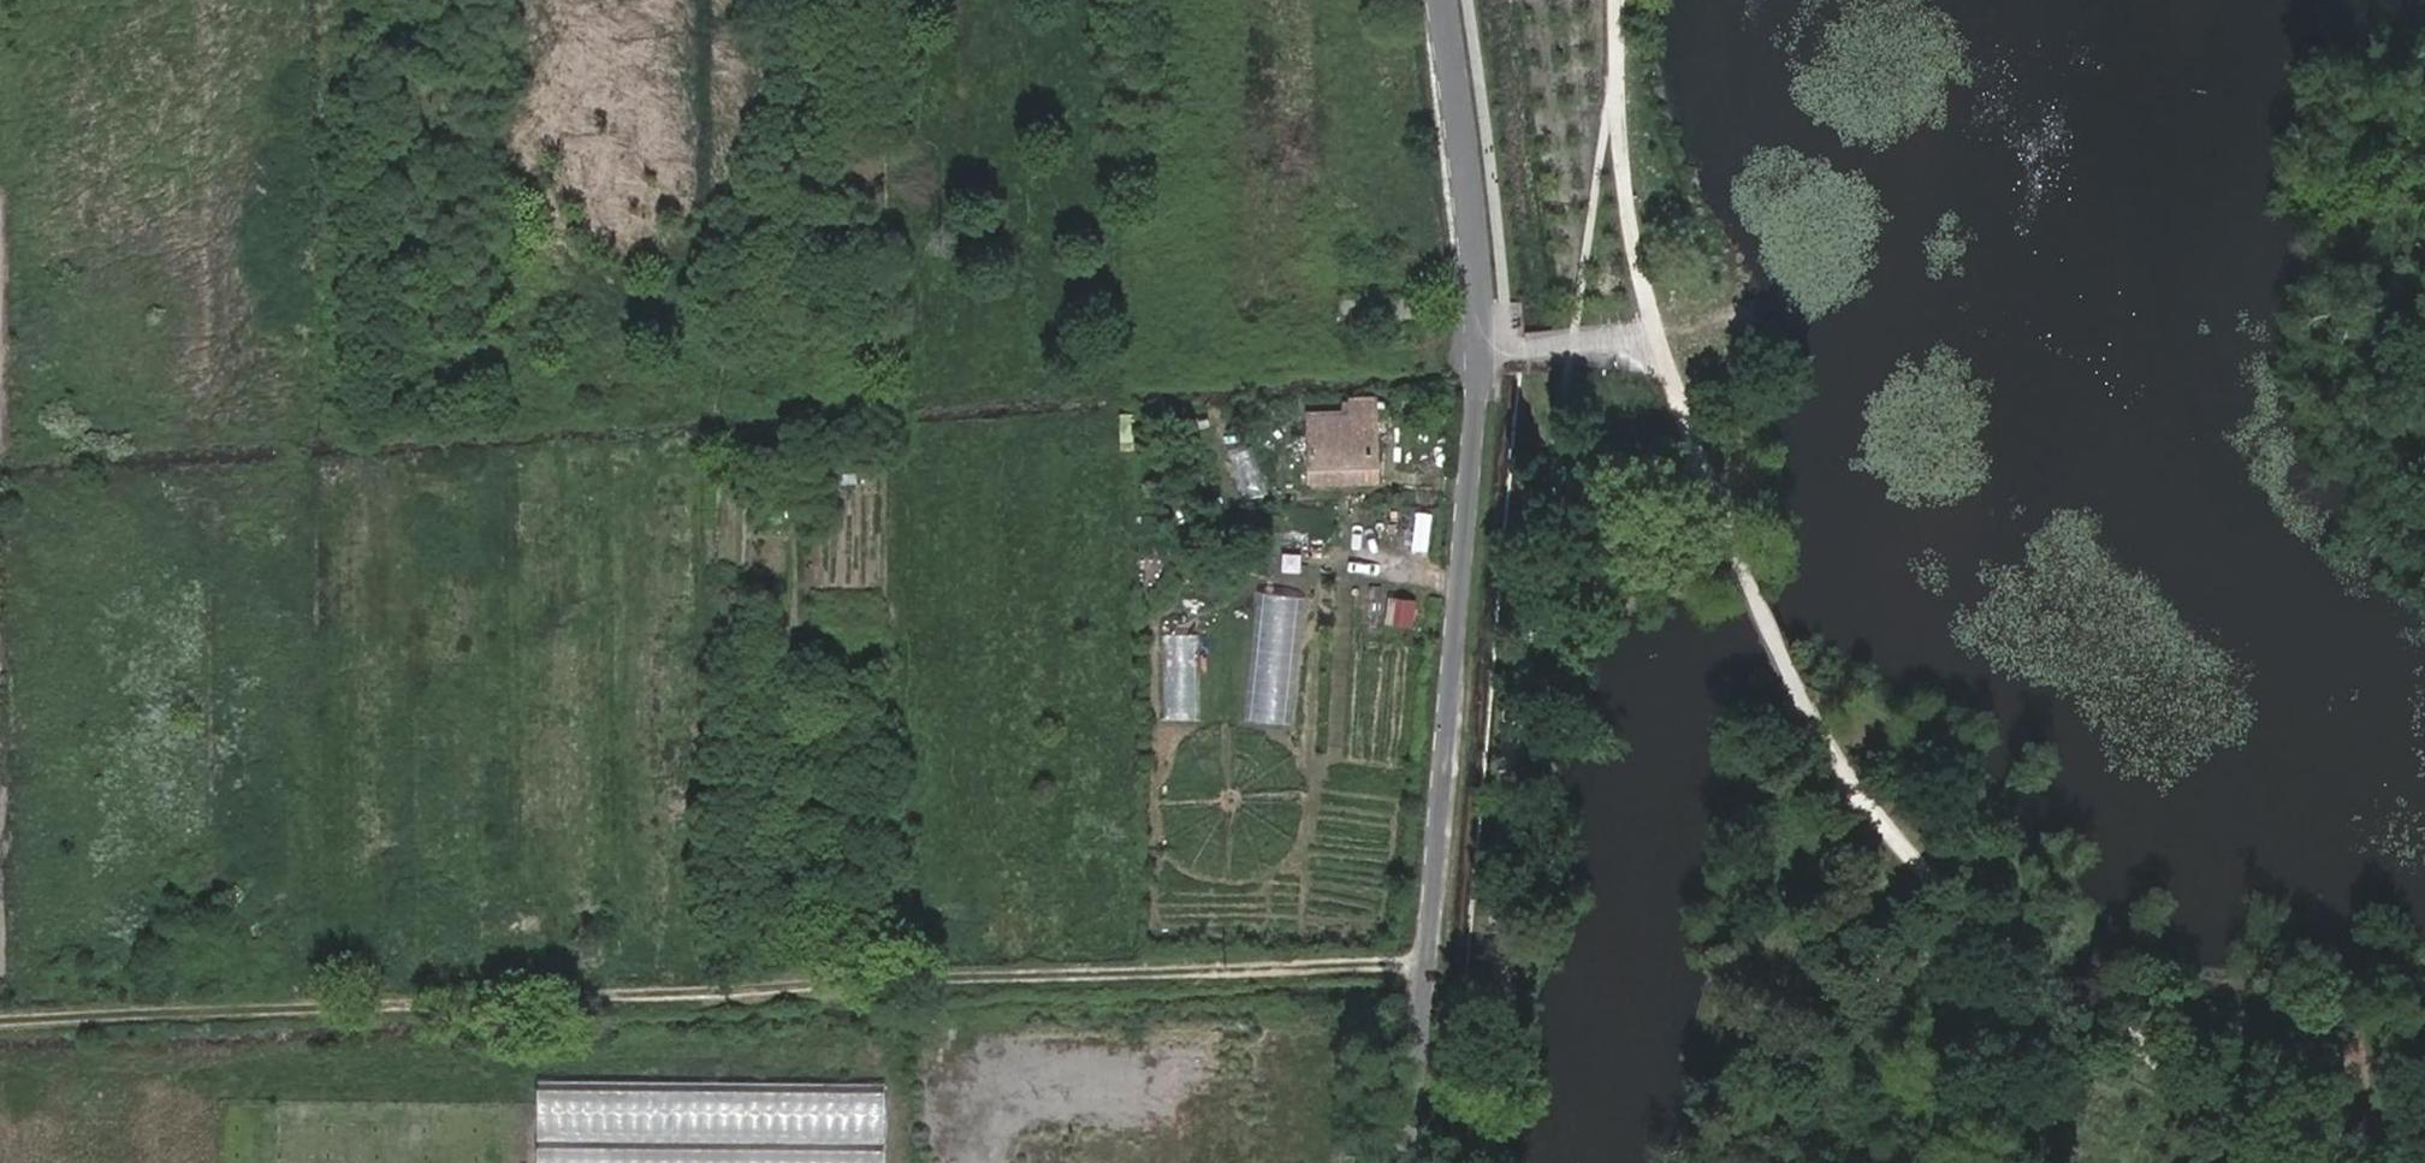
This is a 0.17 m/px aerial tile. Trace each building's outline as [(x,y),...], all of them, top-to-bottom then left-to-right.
[(1308,413),(1312,483),(1378,480),(1375,396),(1341,397),(1342,410),(1308,413)] [(885,1088),(538,1083),(537,1162),(884,1162),(885,1088)]
